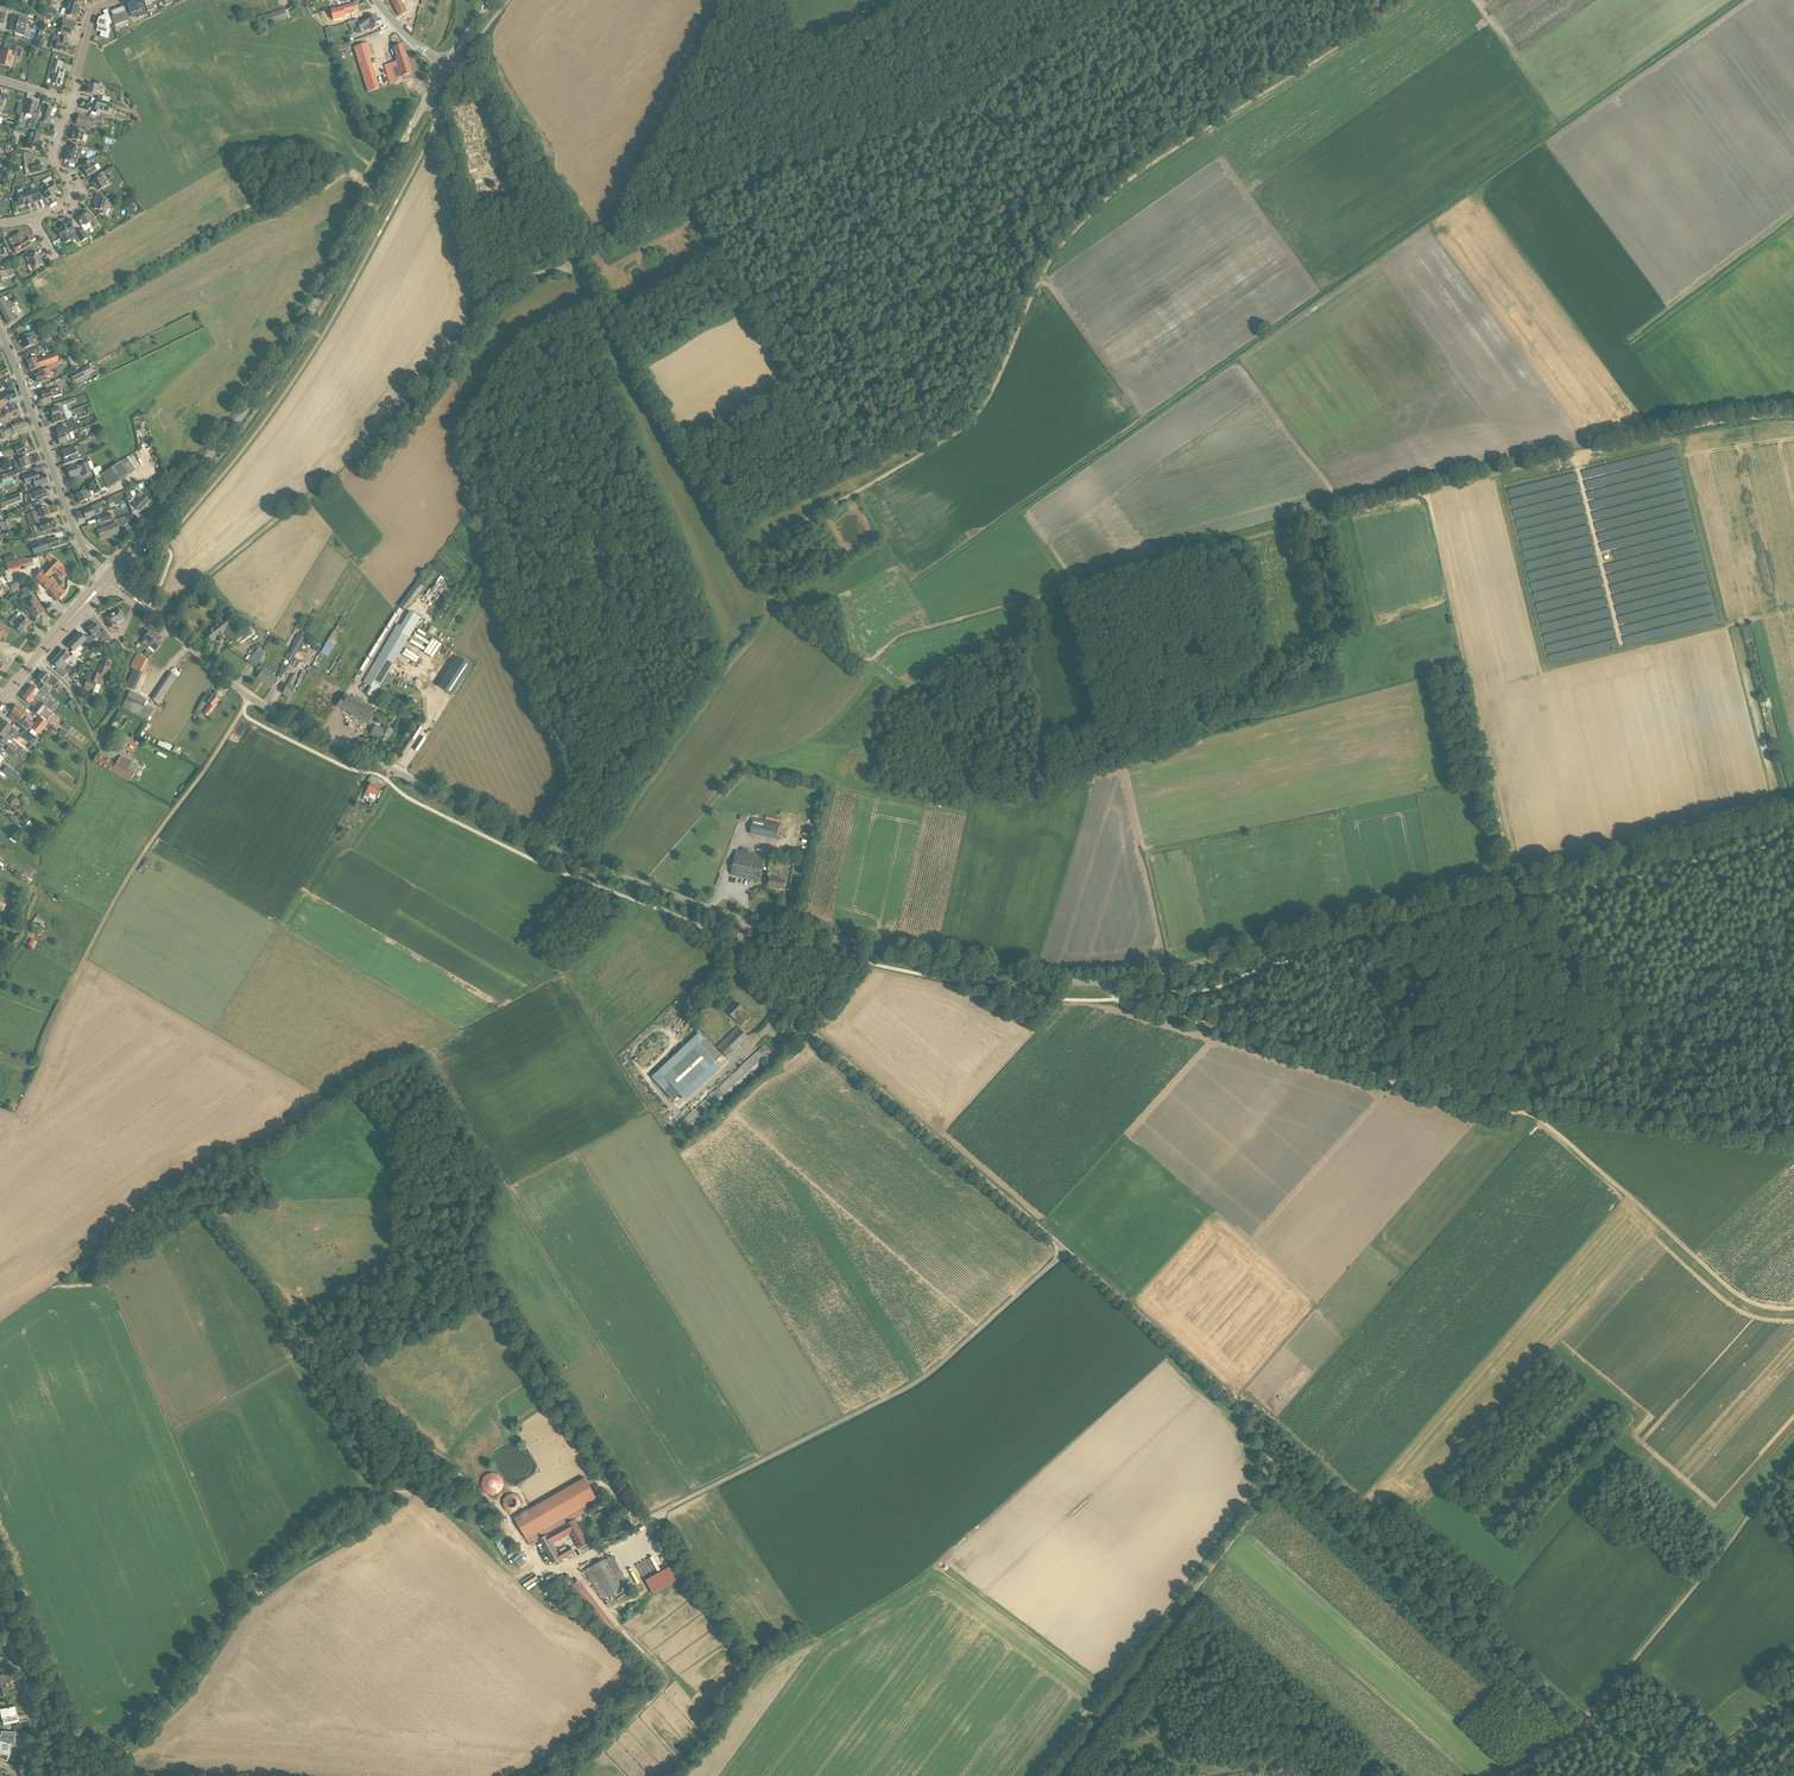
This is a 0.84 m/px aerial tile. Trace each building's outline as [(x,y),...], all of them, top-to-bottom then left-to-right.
[(154,10),(152,3),(158,1),(157,0),(148,0),(148,1),(147,1),(145,1),(144,2),(148,12),(154,10)] [(136,2),(127,5),(130,14),(136,12),(138,18),(148,14),(143,2),(137,4),(136,2)] [(80,6),(69,3),(67,10),(64,9),(62,9),(62,10),(61,14),(77,18),(78,14),(79,14),(80,10),(79,9),(80,6)] [(345,15),(354,13),(354,10),(362,9),(360,3),(329,10),(331,21),(345,17),(345,15)] [(407,7),(405,8),(403,3),(395,7),(399,16),(409,11),(407,7)] [(314,14),(312,10),(311,9),(315,7),(314,4),(306,8),(310,15),(314,14)] [(111,17),(114,26),(126,22),(127,25),(131,24),(124,6),(111,11),(113,16),(111,17)] [(258,18),(263,32),(268,30),(267,26),(288,19),(284,9),(258,18)] [(15,34),(24,36),(29,21),(12,15),(11,21),(12,21),(10,30),(15,32),(15,34)] [(101,17),(100,19),(99,18),(97,26),(98,26),(97,31),(101,32),(101,33),(106,35),(108,29),(109,29),(110,24),(112,24),(109,15),(105,16),(105,15),(101,17)] [(46,18),(38,16),(36,23),(44,26),(46,18)] [(359,27),(361,30),(369,25),(373,30),(379,25),(378,23),(379,22),(375,16),(367,22),(366,20),(361,24),(358,20),(347,23),(352,31),(359,27)] [(77,23),(63,19),(62,24),(64,25),(61,33),(58,32),(57,35),(67,38),(68,35),(71,36),(73,28),(75,29),(77,23)] [(330,27),(325,29),(328,40),(333,38),(330,27)] [(69,39),(67,38),(57,35),(54,34),(50,48),(66,53),(69,44),(67,44),(69,39)] [(357,60),(368,56),(371,55),(368,43),(354,47),(357,60)] [(405,54),(402,46),(394,48),(397,57),(396,57),(397,61),(402,77),(412,74),(406,54),(405,54)] [(3,49),(1,56),(2,56),(0,63),(0,64),(10,67),(13,55),(20,57),(22,50),(12,47),(11,52),(3,49)] [(368,56),(357,60),(361,74),(373,71),(368,56)] [(61,62),(54,60),(50,72),(54,73),(51,83),(60,86),(62,80),(63,80),(65,71),(59,69),(61,62)] [(402,77),(397,61),(389,64),(395,84),(413,79),(412,74),(402,77)] [(94,85),(88,84),(87,88),(88,89),(87,93),(97,96),(98,91),(102,93),(105,84),(95,81),(94,85)] [(85,100),(82,108),(87,110),(86,110),(92,112),(91,115),(96,116),(98,109),(108,112),(110,103),(96,99),(95,103),(85,100)] [(34,131),(37,120),(39,111),(36,110),(38,103),(29,101),(25,114),(34,117),(33,119),(32,119),(29,129),(34,131)] [(53,108),(45,105),(40,122),(50,125),(52,119),(50,119),(53,108)] [(92,126),(94,119),(88,118),(79,115),(77,125),(86,128),(85,131),(87,131),(94,133),(95,129),(91,127),(92,126)] [(81,145),(84,135),(85,131),(74,127),(72,133),(74,133),(72,139),(76,140),(76,143),(81,145)] [(41,134),(32,131),(28,149),(40,152),(43,143),(39,142),(41,134)] [(81,148),(70,145),(69,149),(67,154),(66,154),(65,159),(77,163),(81,148)] [(25,153),(24,156),(24,158),(26,168),(28,168),(30,174),(43,171),(40,161),(35,163),(34,160),(36,156),(25,153)] [(91,160),(82,165),(84,169),(83,169),(88,177),(94,174),(93,173),(97,170),(91,160)] [(111,184),(108,179),(103,172),(91,179),(93,183),(92,183),(93,186),(95,185),(96,188),(97,187),(100,191),(111,184)] [(56,185),(53,181),(44,186),(46,188),(42,189),(47,199),(55,194),(55,192),(57,191),(55,186),(56,185)] [(36,193),(35,190),(23,194),(23,193),(19,194),(19,195),(14,197),(14,201),(18,200),(20,206),(27,204),(28,205),(32,204),(31,203),(38,200),(36,193)] [(100,210),(99,213),(108,216),(110,209),(106,208),(109,200),(96,196),(94,205),(96,205),(95,209),(100,210)] [(77,218),(83,230),(84,231),(93,227),(98,224),(94,218),(92,219),(89,213),(82,217),(81,215),(77,218)] [(63,239),(66,243),(70,240),(68,236),(67,235),(74,231),(70,224),(66,226),(66,224),(61,227),(62,228),(58,231),(59,233),(59,234),(59,235),(59,236),(60,236),(60,237),(61,237),(62,237),(63,239)] [(88,238),(84,231),(83,230),(76,234),(81,243),(88,238)] [(13,246),(17,253),(32,244),(30,240),(27,242),(21,232),(12,238),(16,245),(13,246)] [(34,252),(25,257),(30,265),(32,264),(36,269),(44,264),(40,258),(39,259),(34,252)] [(15,276),(13,268),(0,272),(0,289),(5,288),(5,287),(6,286),(4,279),(15,276)] [(17,284),(18,287),(24,285),(19,278),(18,276),(15,277),(16,280),(15,280),(15,281),(15,284),(16,284),(17,284)] [(9,324),(16,320),(10,310),(16,306),(12,301),(10,302),(7,304),(3,298),(0,300),(0,309),(9,324)] [(68,335),(73,343),(77,341),(73,332),(68,335)] [(23,341),(25,349),(34,345),(32,341),(37,340),(36,336),(31,338),(23,341)] [(46,336),(39,340),(41,346),(49,341),(46,336)] [(31,371),(45,366),(58,361),(60,361),(57,353),(40,359),(39,357),(27,361),(31,371)] [(74,355),(67,358),(72,367),(78,365),(74,355)] [(45,366),(46,369),(43,370),(43,372),(39,374),(40,375),(35,376),(38,384),(47,381),(46,377),(51,375),(50,371),(60,368),(58,361),(45,366)] [(10,374),(6,366),(0,369),(0,379),(10,374)] [(73,382),(85,376),(82,369),(70,375),(73,382)] [(59,387),(41,393),(44,401),(48,399),(49,400),(51,400),(51,398),(53,398),(52,397),(58,395),(57,392),(60,391),(59,387)] [(17,397),(14,390),(2,396),(0,397),(0,410),(6,407),(7,407),(5,403),(17,397)] [(62,406),(63,406),(75,401),(74,398),(60,403),(62,406)] [(8,420),(10,419),(21,415),(17,405),(10,408),(11,409),(5,411),(8,420)] [(49,415),(50,418),(61,414),(64,413),(65,413),(63,406),(62,406),(50,410),(52,414),(49,415)] [(5,411),(4,409),(0,411),(0,418),(3,425),(12,422),(10,419),(8,420),(5,411)] [(61,414),(50,418),(51,420),(52,420),(54,424),(66,419),(64,413),(61,414)] [(23,421),(0,430),(0,431),(3,439),(7,438),(6,435),(13,432),(27,427),(25,420),(23,421)] [(56,438),(65,434),(72,432),(78,430),(74,420),(68,423),(70,429),(65,431),(64,427),(56,430),(57,434),(55,435),(56,438)] [(90,435),(92,438),(100,433),(98,430),(90,435)] [(65,434),(56,438),(57,441),(58,440),(59,444),(68,441),(65,434)] [(18,456),(26,453),(24,445),(19,447),(19,446),(17,447),(2,452),(3,456),(16,452),(18,456)] [(78,456),(81,455),(77,446),(75,447),(74,446),(62,451),(65,458),(63,459),(65,464),(79,459),(78,456)] [(24,468),(31,466),(28,457),(20,460),(13,463),(15,467),(16,471),(7,474),(8,478),(12,476),(17,474),(25,471),(24,468)] [(95,479),(101,491),(103,496),(109,493),(108,489),(135,470),(126,457),(103,474),(96,478),(95,479)] [(82,465),(82,464),(77,466),(67,470),(70,478),(80,474),(79,472),(82,471),(84,477),(92,474),(88,462),(82,465)] [(96,478),(103,474),(100,467),(93,470),(96,478)] [(49,483),(46,475),(33,479),(32,475),(25,477),(27,484),(34,482),(36,487),(49,483)] [(33,497),(34,501),(24,505),(26,511),(36,507),(45,504),(43,500),(41,500),(41,499),(48,496),(45,489),(32,493),(34,497),(33,497)] [(103,496),(101,491),(91,496),(89,489),(77,494),(80,503),(92,498),(94,501),(101,497),(103,496)] [(133,505),(140,511),(150,501),(143,495),(139,492),(136,495),(140,498),(133,505)] [(0,501),(0,507),(15,502),(13,496),(0,501)] [(42,518),(49,516),(46,507),(39,510),(29,514),(34,525),(40,523),(37,516),(40,514),(42,518)] [(93,510),(92,508),(83,511),(86,519),(101,513),(99,508),(93,510)] [(110,514),(96,518),(98,524),(112,519),(110,514)] [(129,522),(125,518),(124,517),(117,519),(125,526),(129,522)] [(48,530),(54,528),(51,520),(39,524),(41,531),(37,532),(39,537),(50,535),(48,530)] [(120,532),(116,523),(97,530),(101,539),(120,532)] [(50,544),(52,549),(60,546),(58,538),(53,540),(53,539),(48,540),(47,536),(42,538),(43,540),(38,542),(41,550),(46,548),(45,546),(50,544)] [(14,554),(4,558),(6,564),(16,560),(14,554)] [(49,555),(45,559),(50,564),(44,570),(36,578),(50,591),(59,599),(66,592),(57,584),(58,583),(51,576),(57,569),(65,577),(69,573),(61,566),(61,565),(54,559),(53,560),(49,555)] [(28,559),(19,561),(20,568),(29,566),(33,565),(32,558),(28,559)] [(21,570),(20,568),(19,561),(6,564),(8,573),(21,570)] [(406,611),(419,593),(424,587),(417,582),(399,606),(406,611)] [(34,591),(30,585),(22,590),(26,596),(34,591)] [(38,604),(34,598),(31,600),(32,602),(28,605),(31,608),(29,609),(30,611),(35,618),(43,613),(37,604),(38,604)] [(106,618),(112,628),(118,625),(116,622),(124,617),(120,610),(106,618)] [(397,624),(362,682),(369,687),(365,694),(372,698),(420,618),(410,611),(400,626),(397,624)] [(22,616),(15,622),(17,624),(14,627),(21,634),(29,626),(29,625),(30,624),(27,621),(27,619),(25,617),(23,617),(22,616)] [(233,625),(227,617),(206,634),(212,642),(224,632),(230,638),(235,644),(243,637),(233,625)] [(255,633),(244,619),(239,623),(250,637),(255,633)] [(110,638),(104,630),(101,632),(100,631),(95,623),(87,628),(92,635),(89,637),(92,641),(99,637),(101,641),(102,640),(104,642),(110,638)] [(5,638),(9,629),(0,625),(0,636),(5,638)] [(148,648),(150,646),(155,651),(161,645),(155,640),(157,638),(150,631),(144,638),(141,642),(148,648)] [(307,635),(303,632),(287,659),(291,661),(307,635)] [(74,639),(81,646),(83,648),(88,644),(90,646),(93,643),(92,641),(89,637),(88,635),(85,638),(80,633),(74,639)] [(77,649),(81,646),(74,639),(68,646),(73,650),(71,652),(76,657),(81,653),(77,649)] [(330,652),(335,644),(328,640),(323,648),(330,652)] [(118,641),(113,644),(117,650),(122,651),(123,648),(118,641)] [(58,656),(66,664),(70,660),(74,664),(78,659),(73,654),(70,657),(69,656),(63,650),(58,656)] [(264,655),(256,650),(248,663),(255,668),(264,655)] [(299,651),(290,667),(295,670),(304,654),(299,651)] [(134,671),(141,675),(148,660),(137,655),(132,667),(134,668),(133,671),(134,671)] [(62,669),(66,664),(58,656),(52,662),(58,668),(56,670),(64,677),(67,673),(62,669)] [(88,680),(87,680),(85,687),(94,690),(91,697),(99,700),(101,695),(98,694),(101,686),(100,685),(103,676),(106,677),(112,662),(104,658),(98,674),(92,671),(88,680)] [(280,670),(281,671),(278,677),(281,679),(288,667),(283,664),(280,670)] [(264,668),(260,666),(259,668),(258,667),(257,669),(258,669),(256,671),(260,674),(258,677),(265,682),(264,683),(271,688),(277,679),(264,669),(264,668)] [(170,672),(152,699),(159,704),(180,673),(173,669),(170,673),(170,672)] [(126,688),(133,692),(141,675),(134,671),(126,688)] [(50,678),(43,672),(37,679),(44,685),(47,681),(54,687),(59,681),(54,677),(51,679),(50,678)] [(305,673),(301,672),(298,679),(299,679),(298,680),(299,680),(297,684),(299,686),(302,679),(303,679),(305,673)] [(297,676),(293,674),(283,693),(291,697),(295,689),(292,687),(297,676)] [(27,692),(35,698),(39,701),(45,706),(47,703),(49,700),(53,703),(56,699),(42,688),(40,691),(32,686),(27,692)] [(40,717),(41,717),(41,718),(48,708),(45,706),(39,701),(35,698),(27,692),(22,699),(30,704),(35,708),(36,707),(37,708),(34,712),(33,711),(32,711),(40,717)] [(129,692),(122,708),(139,716),(148,720),(154,707),(150,706),(150,705),(145,703),(147,700),(129,692)] [(337,706),(368,725),(376,713),(344,694),(337,706)] [(203,714),(204,714),(202,715),(206,718),(207,717),(217,705),(217,704),(220,701),(214,696),(208,703),(211,706),(209,708),(208,708),(203,714)] [(12,712),(21,719),(20,721),(23,723),(22,724),(30,730),(34,724),(27,718),(28,717),(25,715),(26,713),(17,706),(12,712)] [(39,734),(48,723),(41,718),(41,717),(32,728),(39,734)] [(5,721),(1,727),(12,736),(16,730),(12,727),(5,721)] [(72,728),(65,722),(62,726),(69,732),(72,728)] [(386,744),(393,730),(386,727),(385,730),(375,726),(371,734),(379,737),(378,740),(386,744)] [(1,727),(0,727),(0,735),(3,738),(3,739),(7,742),(9,740),(11,742),(14,737),(12,736),(1,727)] [(36,740),(24,731),(20,736),(33,745),(36,740)] [(30,750),(17,740),(14,738),(13,740),(12,740),(28,753),(30,750)] [(19,749),(11,743),(8,747),(16,753),(19,749)] [(175,746),(172,751),(180,755),(183,750),(175,746)] [(16,753),(8,747),(5,751),(13,758),(16,754),(16,753)] [(16,753),(16,754),(19,756),(30,764),(33,760),(19,749),(16,753)] [(117,765),(99,754),(98,754),(93,762),(129,783),(139,766),(132,763),(132,762),(127,759),(122,756),(117,765)] [(17,783),(21,778),(7,766),(3,771),(17,783)] [(370,784),(364,796),(368,798),(370,794),(377,797),(381,789),(370,784)] [(780,824),(754,818),(750,834),(777,839),(780,824)] [(742,852),(736,851),(731,873),(760,880),(764,862),(765,857),(742,852)] [(784,889),(786,881),(770,877),(768,887),(775,889),(776,888),(784,889)] [(33,951),(37,943),(31,940),(28,948),(33,951)] [(744,1010),(737,1003),(727,1011),(741,1026),(750,1018),(746,1013),(745,1014),(743,1011),(744,1010)] [(741,1029),(734,1036),(726,1044),(733,1050),(748,1036),(741,1029)] [(680,1095),(686,1101),(721,1068),(715,1062),(721,1056),(699,1032),(652,1077),(674,1101),(680,1095)] [(687,1132),(774,1052),(766,1044),(679,1124),(687,1132)] [(530,1545),(540,1540),(545,1536),(547,1536),(575,1520),(575,1519),(572,1514),(587,1506),(586,1504),(597,1498),(585,1478),(515,1518),(530,1545)] [(547,1536),(545,1536),(540,1540),(553,1564),(574,1552),(571,1547),(558,1554),(552,1544),(571,1533),(580,1549),(588,1544),(575,1520),(547,1536)] [(612,1556),(585,1570),(596,1591),(597,1590),(601,1599),(607,1596),(607,1597),(628,1586),(612,1556)] [(567,1589),(569,1587),(606,1635),(616,1627),(579,1580),(575,1583),(568,1575),(561,1580),(567,1589)] [(0,1676),(0,1697),(10,1693),(3,1675),(0,1676)] [(15,1707),(2,1710),(5,1725),(19,1722),(18,1716),(17,1717),(15,1707)] [(13,1745),(14,1745),(16,1739),(1,1736),(0,1742),(0,1753),(0,1754),(2,1754),(1,1757),(9,1759),(13,1745)]
